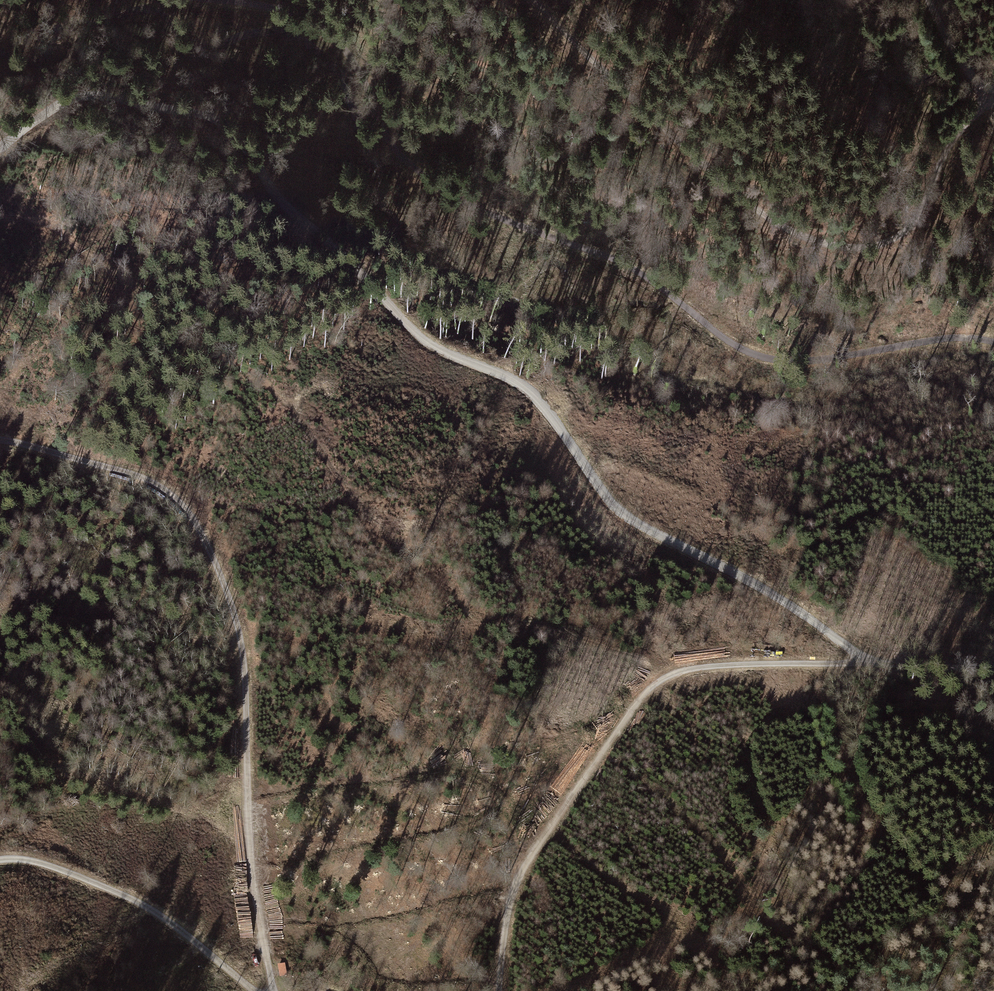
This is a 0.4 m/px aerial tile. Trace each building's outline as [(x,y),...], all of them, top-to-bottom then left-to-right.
[(912,36),(910,32),(902,36),(904,41),(912,36)] [(916,43),(913,38),(905,42),(908,47),(916,43)] [(935,73),(932,67),(920,74),(923,79),(935,73)] [(939,79),(936,74),(924,80),(927,86),(939,79)]
